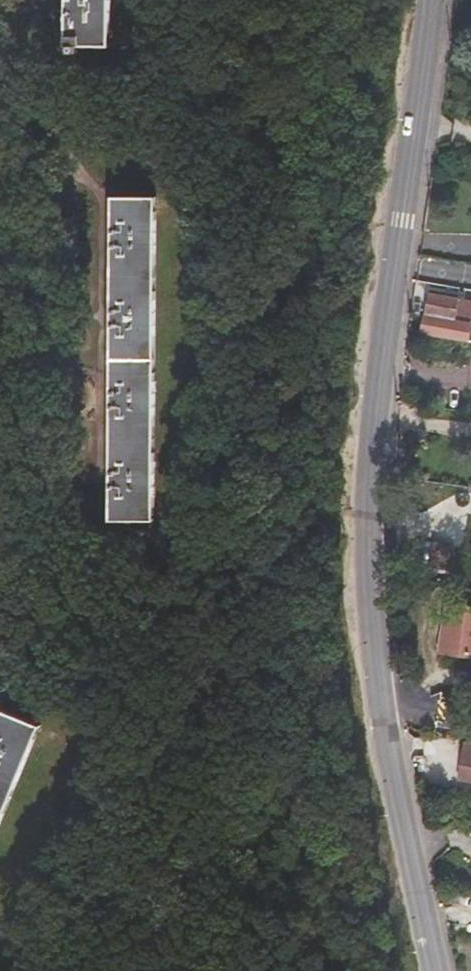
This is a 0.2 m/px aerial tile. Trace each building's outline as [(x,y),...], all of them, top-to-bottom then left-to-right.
[(65,44),(109,45),(110,0),(66,0),(65,44)] [(112,195),(110,518),(154,519),(156,196),(112,195)] [(428,292),(424,314),(457,318),(460,302),(460,298),(428,292)] [(457,318),(470,320),(470,304),(460,302),(457,318)] [(424,314),(421,333),(469,341),(470,325),(470,320),(457,318),(424,314)] [(429,566),(451,570),(455,546),(435,541),(429,566)] [(470,655),(470,609),(448,604),(439,650),(470,655)] [(41,725),(0,709),(0,824),(41,725)] [(467,743),(460,780),(470,782),(470,744),(467,743)]
